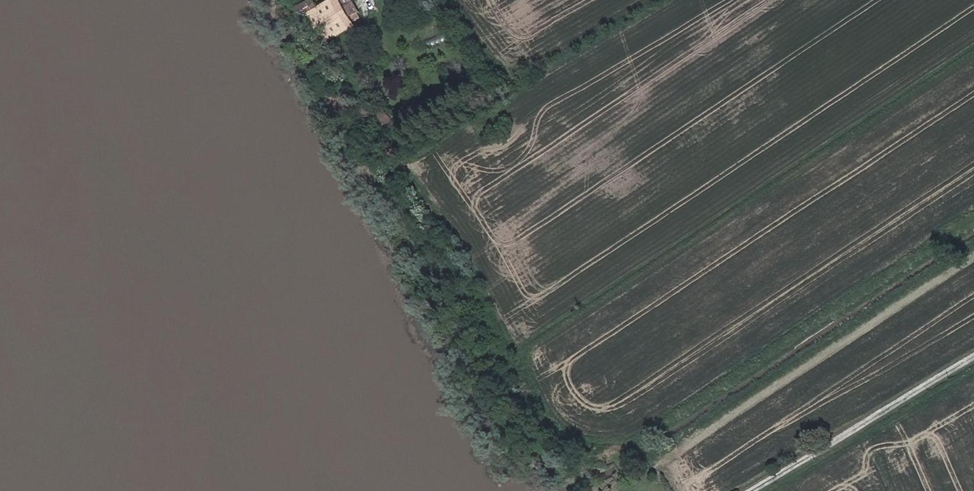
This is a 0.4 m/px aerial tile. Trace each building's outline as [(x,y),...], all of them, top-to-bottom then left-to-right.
[(295,21),(309,12),(326,40),(355,23),(350,16),(344,5),(352,0),(328,0),(318,6),(314,0),(309,0),(290,11),(295,21)] [(350,16),(359,10),(353,0),(352,0),(344,5),(350,16)]
